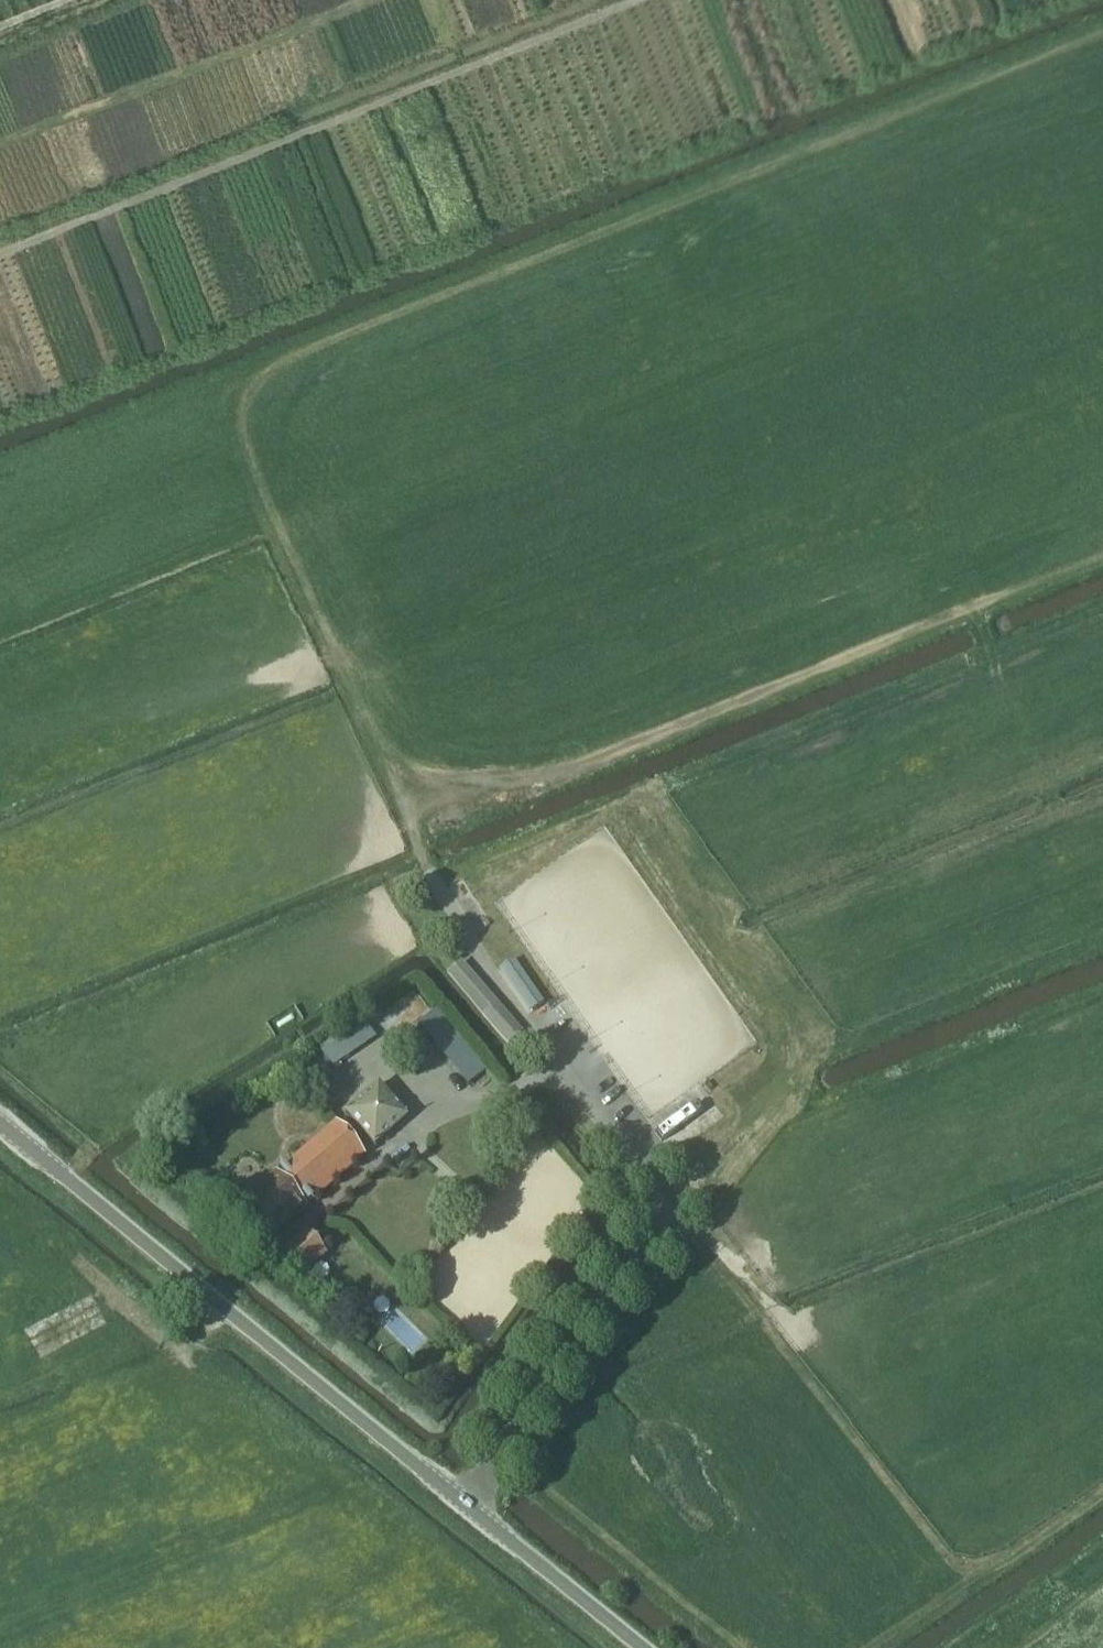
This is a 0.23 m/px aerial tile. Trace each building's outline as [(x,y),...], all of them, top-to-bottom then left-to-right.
[(514,960),(499,970),(529,1013),(543,1003),(514,960)] [(446,975),(482,1016),(508,1044),(523,1032),(461,961),(446,975)] [(436,1008),(418,1023),(467,1085),(486,1070),(436,1008)] [(265,1244),(366,1155),(336,1122),(235,1210),(265,1244)] [(304,1273),(326,1254),(306,1232),(284,1251),(304,1273)]
